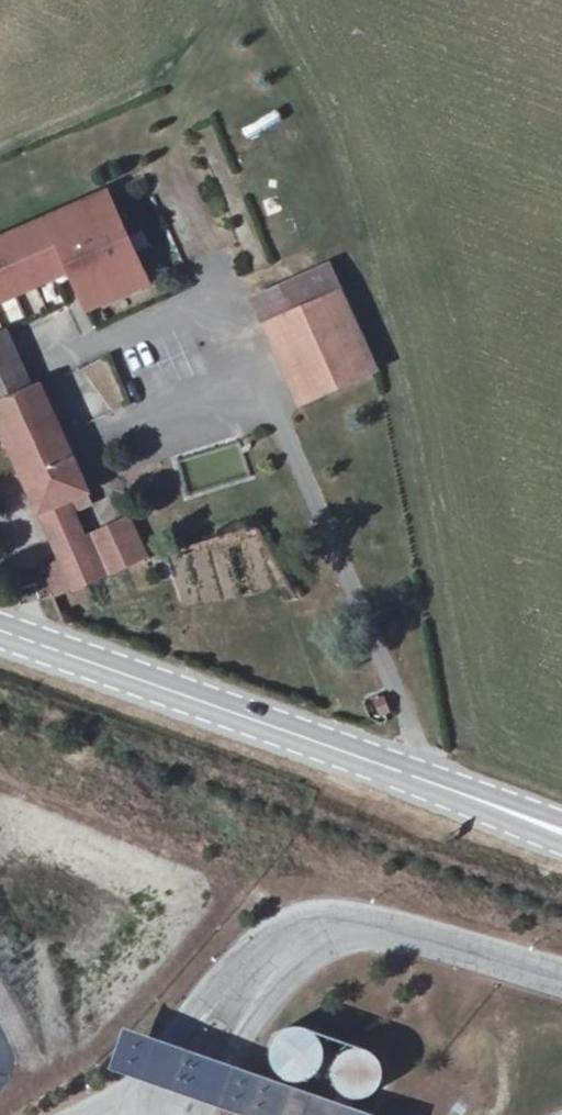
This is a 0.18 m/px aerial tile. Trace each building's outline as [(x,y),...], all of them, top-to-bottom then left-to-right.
[(0,238),(0,302),(73,270),(89,310),(149,281),(108,190),(0,238)] [(296,308),(343,290),(332,265),(285,284),(296,308)] [(378,371),(343,290),(296,308),(285,284),(253,297),(302,405),(378,371)] [(29,391),(5,334),(0,336),(0,404),(29,391)] [(58,550),(76,588),(151,557),(132,514),(120,518),(126,528),(91,542),(70,498),(87,491),(40,386),(29,391),(0,404),(0,422),(2,426),(58,550)] [(59,595),(76,588),(58,550),(42,557),(59,595)] [(286,1051),(288,1059),(295,1066),(304,1071),(315,1071),(326,1065),(330,1060),(334,1050),(333,1040),(327,1030),(320,1026),(311,1023),(307,1023),(304,1024),(293,1029),(287,1039),(286,1051)] [(19,1082),(0,1036),(0,1090),(19,1082)] [(336,1066),(336,1075),(338,1080),(343,1088),(351,1093),(360,1096),(372,1094),(379,1090),(384,1085),(388,1075),(389,1066),(384,1054),(379,1048),(372,1045),(363,1043),(351,1046),(341,1054),(336,1066)] [(261,1104),(291,1114),(368,1114),(373,1102),(273,1067),(261,1104)]
